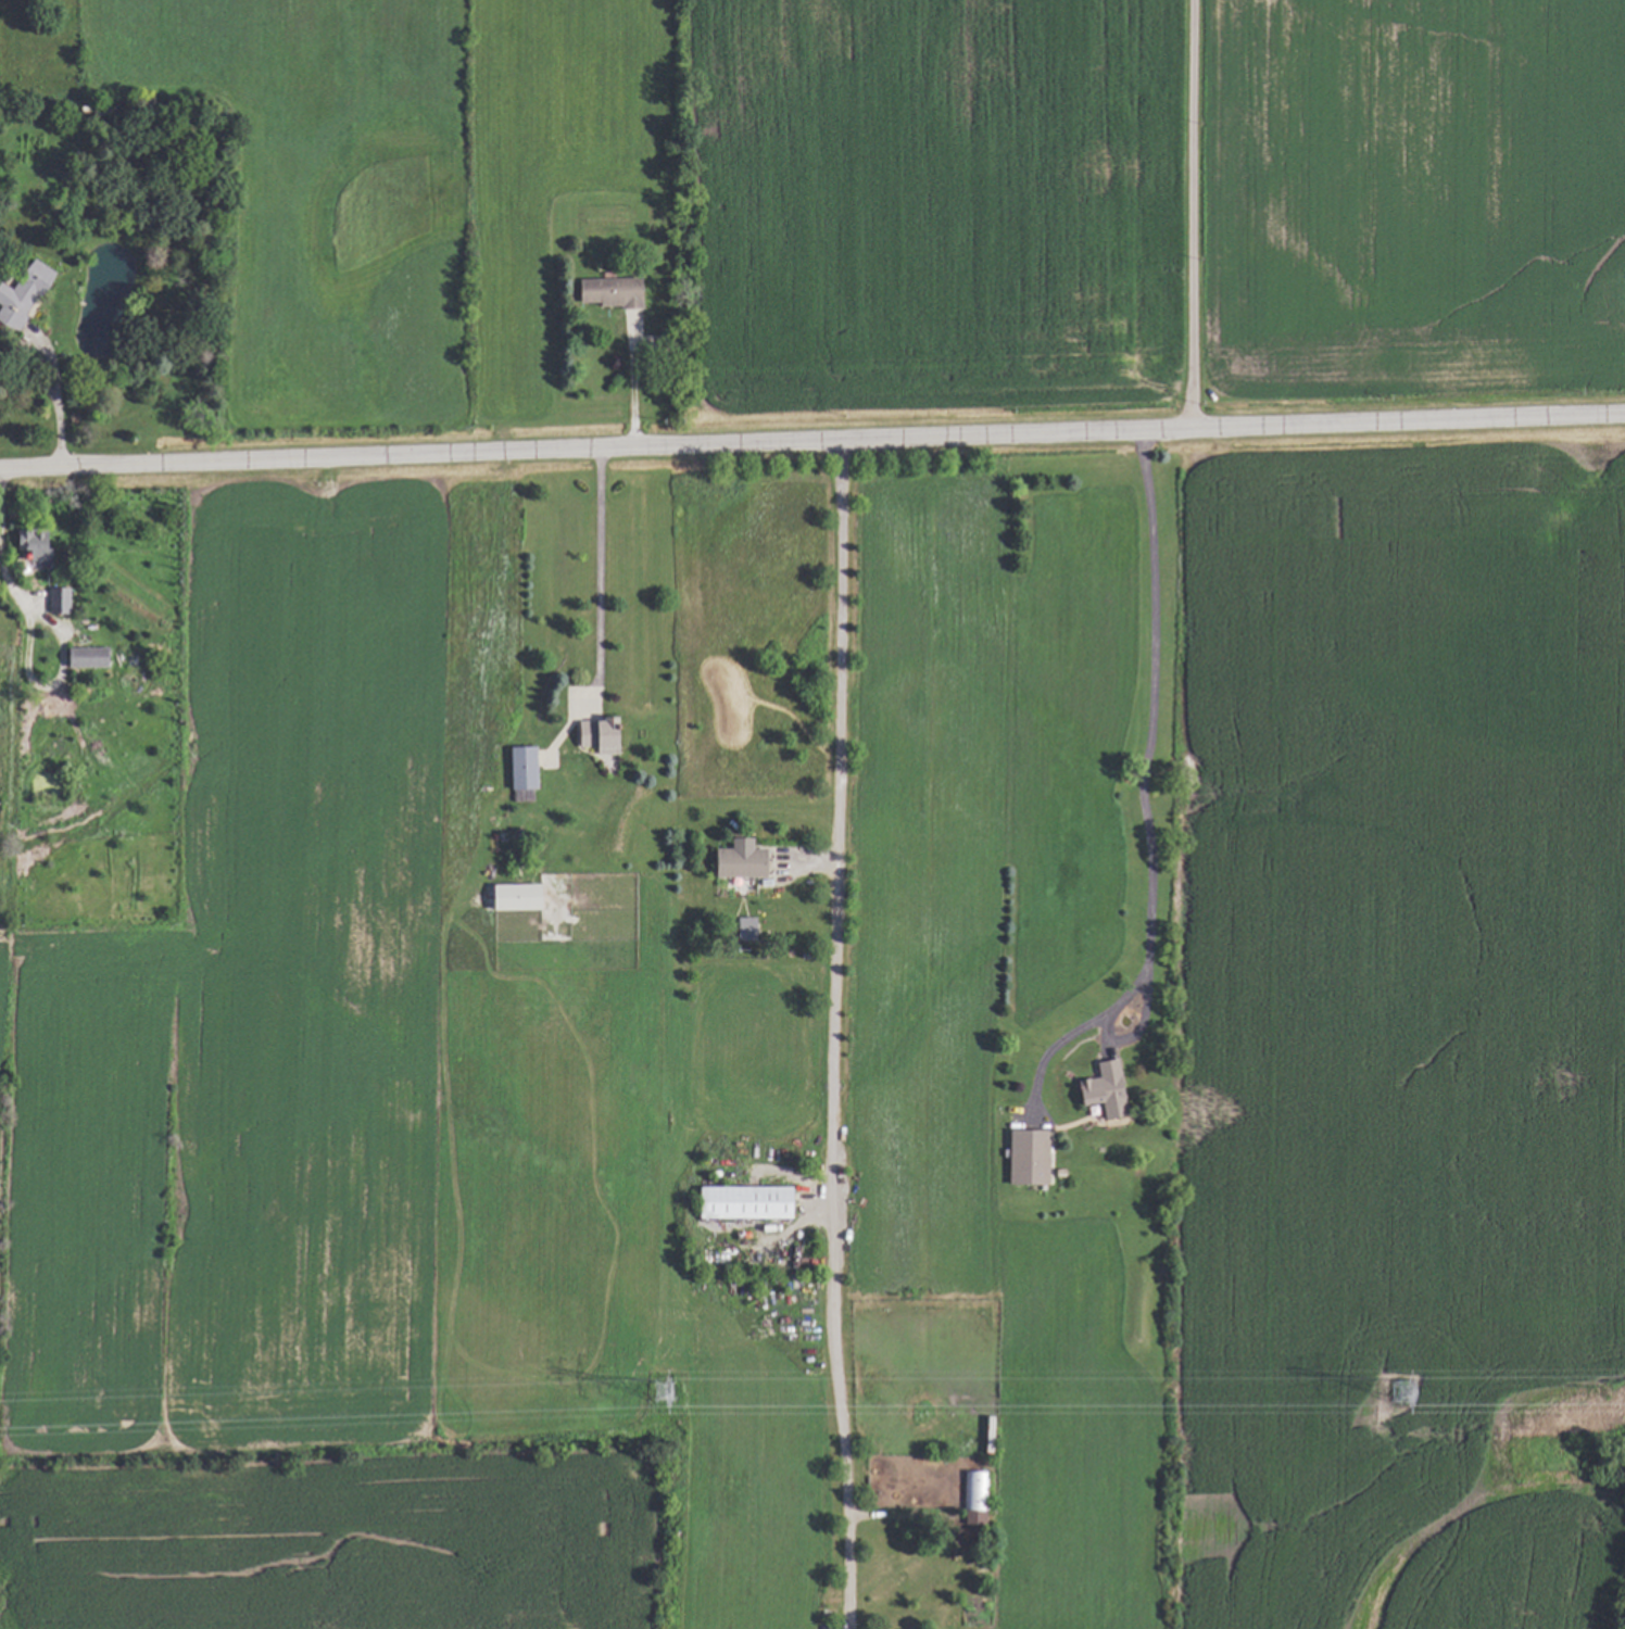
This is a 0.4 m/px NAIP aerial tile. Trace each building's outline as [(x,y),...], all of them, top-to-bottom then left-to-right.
[(25,257),(8,289),(0,284),(0,325),(14,333),(48,269),(25,257)] [(572,279),(572,302),(593,302),(593,307),(640,306),(640,277),(572,279)] [(20,559),(42,560),(43,532),(8,531),(8,544),(13,544),(13,550),(20,550),(20,559)] [(66,587),(50,588),(50,614),(66,613),(66,587)] [(62,647),(61,667),(104,668),(104,648),(62,647)] [(616,753),(616,719),(572,719),(572,747),(591,746),(591,754),(616,753)] [(531,746),(505,747),(506,789),(532,788),(531,746)] [(709,877),(763,877),(763,848),(709,848),(709,877)] [(535,910),(534,884),(485,885),(485,911),(535,910)] [(750,917),(732,917),(731,937),(749,937),(750,917)] [(1074,1106),(1097,1102),(1100,1120),(1110,1118),(1109,1111),(1121,1109),(1117,1083),(1118,1083),(1114,1059),(1091,1062),(1094,1078),(1071,1082),(1074,1106)] [(1043,1130),(1004,1130),(1004,1186),(1044,1185),(1043,1130)] [(692,1218),(789,1219),(790,1188),(692,1187),(692,1218)] [(984,1470),(963,1470),(961,1522),(983,1522),(984,1470)]
